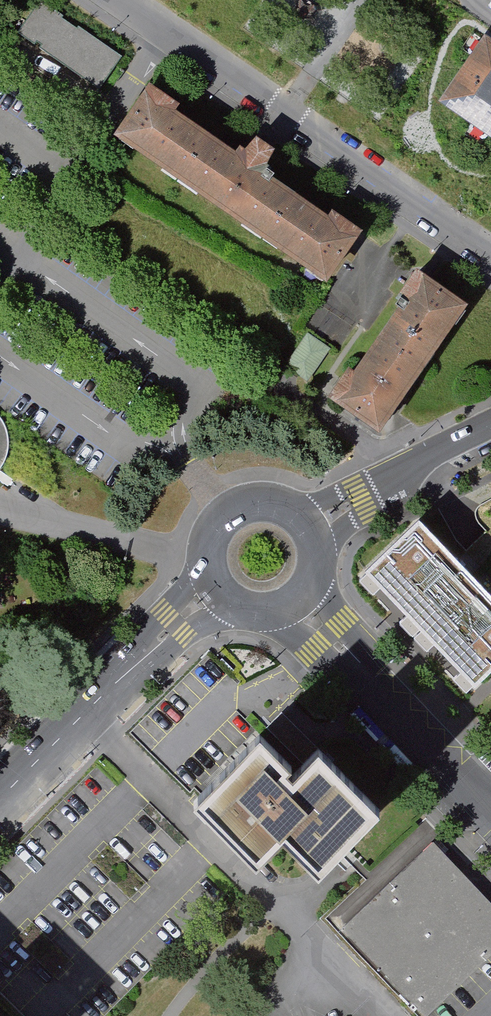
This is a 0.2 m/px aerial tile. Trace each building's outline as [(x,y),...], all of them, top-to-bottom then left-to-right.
[(102,86),(125,53),(49,0),(40,0),(20,28),(102,86)] [(490,133),(490,37),(446,102),(490,133)] [(121,136),(329,276),(364,224),(341,209),(337,214),(280,175),(283,170),(274,163),(283,150),(261,135),(252,148),(246,144),(242,150),(181,109),(185,103),(156,84),(121,136)] [(353,367),(333,396),(382,430),(471,303),(422,269),(405,294),(412,298),(410,301),(406,298),(401,305),(405,308),(360,372),(353,367)] [(334,347),(312,331),(289,362),(310,378),(334,347)] [(1,469),(7,459),(10,448),(10,436),(7,422),(0,413),(0,469),(1,469)] [(419,523),(366,572),(407,616),(475,688),(490,672),(490,599),(419,523)] [(377,809),(323,751),(303,770),(298,764),(301,761),(268,727),(196,795),(260,863),(290,835),(318,864),(377,809)] [(433,844),(340,931),(419,1015),(426,1015),(490,954),(490,904),(433,844)]
